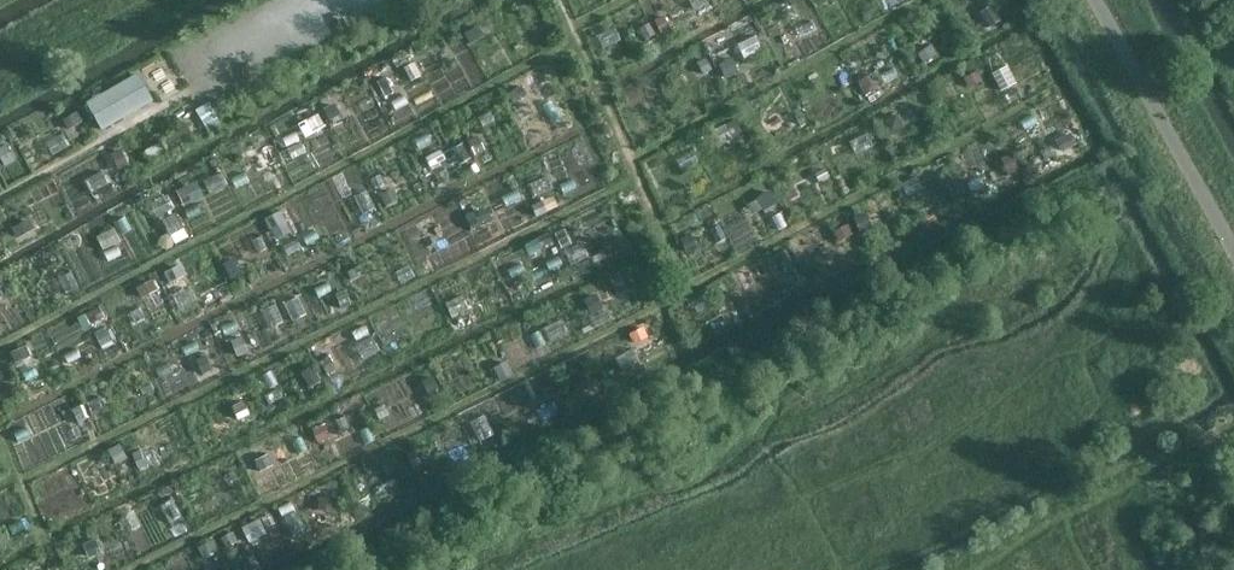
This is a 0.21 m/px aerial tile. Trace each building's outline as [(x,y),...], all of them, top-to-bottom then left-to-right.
[(102,129),(152,101),(137,75),(87,104),(102,129)]
